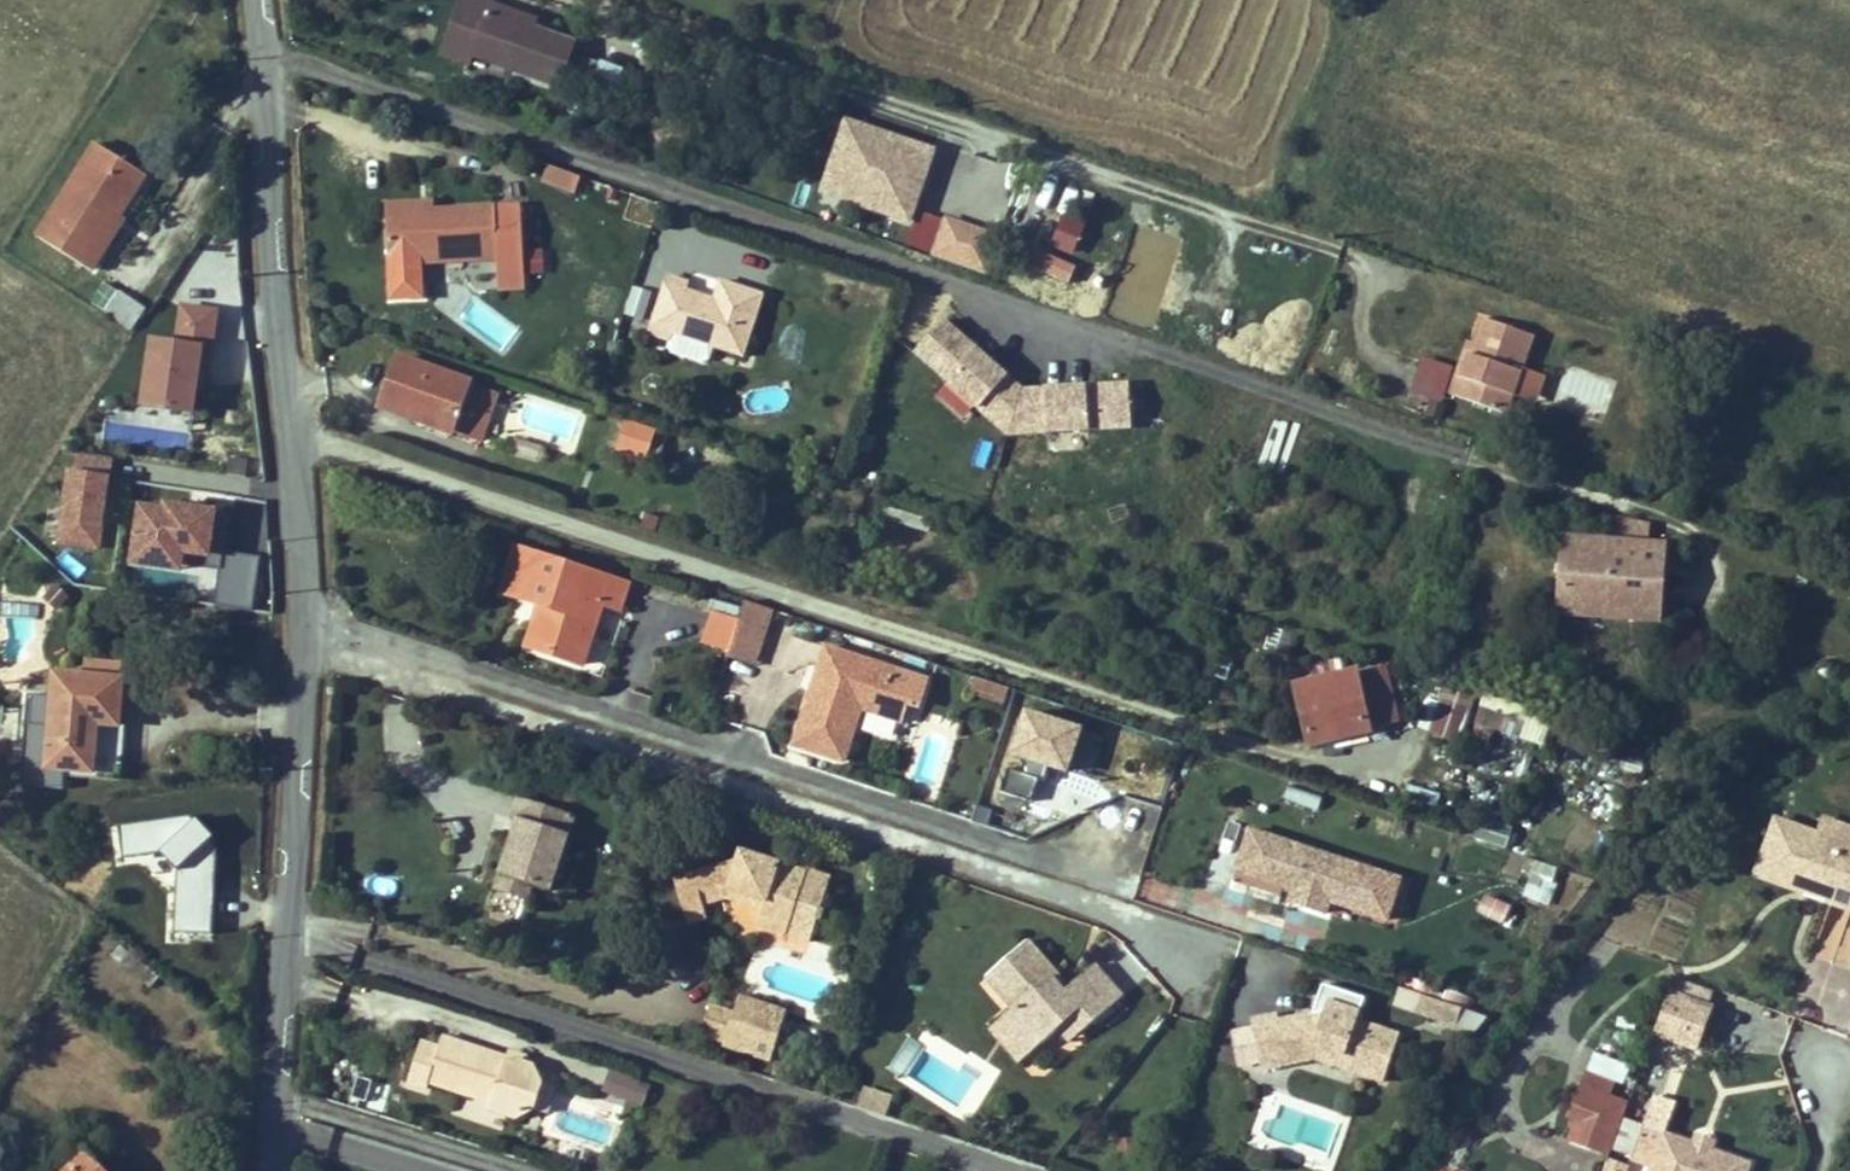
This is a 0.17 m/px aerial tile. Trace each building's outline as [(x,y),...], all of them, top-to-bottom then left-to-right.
[(533,29),(521,25),(525,16),(479,0),(464,0),(445,54),(470,64),(472,56),(559,87),(574,43),(533,29)] [(533,29),(536,20),(525,16),(521,25),(533,29)] [(936,149),(853,120),(831,186),(913,214),(923,184),(917,182),(922,166),(929,169),(936,149)] [(118,216),(145,174),(97,143),(38,237),(81,264),(112,214),(118,217),(118,216)] [(575,192),(580,177),(548,167),(543,181),(575,192)] [(525,287),(522,206),(435,211),(419,211),(419,204),(387,206),(390,256),(470,252),(470,260),(497,258),(498,288),(525,287)] [(1005,230),(950,211),(937,249),(992,268),(1005,230)] [(91,270),(123,220),(118,216),(118,217),(112,214),(81,264),(91,270)] [(1062,220),(1055,248),(1084,255),(1090,227),(1062,220)] [(1032,248),(1025,271),(1057,280),(1063,256),(1032,248)] [(470,260),(470,252),(390,256),(390,263),(470,260)] [(744,358),(764,295),(721,281),(715,300),(686,290),(689,284),(669,277),(647,335),(668,342),(670,342),(673,333),(679,335),(713,347),(715,348),(744,358)] [(103,283),(91,303),(135,329),(147,309),(103,283)] [(1137,286),(1132,311),(1179,321),(1184,296),(1137,286)] [(140,410),(205,415),(212,307),(177,304),(175,341),(145,338),(140,410)] [(945,318),(914,353),(1008,436),(1134,429),(1130,382),(1025,387),(945,318)] [(1507,414),(1534,335),(1484,318),(1475,344),(1464,377),(1458,375),(1451,395),(1507,414)] [(670,342),(668,342),(667,345),(671,353),(702,363),(710,359),(715,348),(713,347),(679,335),(673,333),(670,342)] [(1464,377),(1475,344),(1470,343),(1458,375),(1464,377)] [(1419,356),(1410,392),(1443,401),(1453,366),(1419,356)] [(452,431),(470,382),(400,358),(383,406),(417,418),(416,422),(425,426),(426,422),(452,431)] [(480,441),(498,392),(470,382),(452,431),(480,441)] [(452,431),(426,422),(425,426),(451,435),(452,431)] [(104,551),(110,457),(66,454),(60,548),(104,551)] [(253,610),(259,556),(223,552),(228,512),(133,501),(125,566),(217,577),(213,605),(253,610)] [(932,521),(884,506),(881,516),(929,532),(932,521)] [(1645,544),(1648,526),(1617,518),(1615,541),(1645,544)] [(1614,554),(1615,541),(1565,537),(1563,573),(1574,574),(1576,551),(1614,554)] [(1661,606),(1665,545),(1645,544),(1615,541),(1614,554),(1576,551),(1574,574),(1563,573),(1559,613),(1610,617),(1611,602),(1661,606)] [(584,665),(604,604),(621,610),(630,584),(518,548),(504,593),(542,605),(528,647),(584,665)] [(58,608),(69,596),(57,585),(46,597),(58,608)] [(730,650),(728,658),(755,665),(774,610),(747,601),(740,620),(730,650)] [(1659,621),(1661,606),(1611,602),(1610,617),(1659,621)] [(730,650),(740,620),(716,612),(707,642),(730,650)] [(1288,654),(1294,636),(1272,629),(1266,647),(1288,654)] [(919,706),(928,680),(827,647),(820,668),(826,669),(822,683),(815,682),(794,745),(844,761),(861,708),(901,721),(908,702),(919,706)] [(822,683),(826,669),(820,668),(815,682),(822,683)] [(1367,723),(1355,673),(1298,686),(1311,743),(1332,739),(1333,743),(1344,740),(1341,729),(1367,723)] [(119,725),(123,680),(56,674),(48,768),(93,771),(97,723),(119,725)] [(1005,703),(1010,688),(976,676),(970,691),(1005,703)] [(1459,742),(1474,699),(1446,690),(1431,733),(1459,742)] [(1542,745),(1551,717),(1485,695),(1476,723),(1542,745)] [(1000,789),(1033,801),(1044,766),(1069,774),(1084,730),(1025,710),(1008,762),(1009,762),(1000,789)] [(115,774),(119,725),(97,723),(93,771),(115,774)] [(1344,740),(1370,734),(1367,723),(1341,729),(1344,740)] [(1675,794),(1681,776),(1668,771),(1662,789),(1675,794)] [(1433,811),(1438,794),(1411,786),(1406,802),(1433,811)] [(1286,789),(1284,803),(1318,809),(1321,795),(1286,789)] [(549,889),(574,815),(520,798),(514,818),(520,820),(502,874),(532,884),(549,889)] [(1720,816),(1730,810),(1727,804),(1717,811),(1720,816)] [(1506,848),(1512,828),(1483,819),(1476,839),(1506,848)] [(1839,842),(1845,827),(1822,819),(1817,834),(1839,842)] [(172,939),(210,940),(213,823),(120,820),(119,858),(174,860),(172,939)] [(1845,827),(1839,842),(1817,834),(1776,820),(1757,872),(1805,889),(1811,873),(1838,882),(1832,899),(1831,902),(1849,909),(1849,829),(1845,827)] [(1387,919),(1401,880),(1251,830),(1238,870),(1284,886),(1296,889),(1330,901),(1387,919)] [(809,942),(830,879),(741,850),(738,860),(676,878),(690,925),(707,920),(703,906),(725,900),(725,898),(728,890),(767,903),(765,911),(760,925),(809,942)] [(1284,886),(1238,870),(1232,887),(1278,903),(1284,886)] [(1838,882),(1811,873),(1805,889),(1832,899),(1838,882)] [(527,898),(532,884),(502,874),(497,888),(527,898)] [(1141,878),(1137,895),(1166,902),(1170,885),(1141,878)] [(1548,905),(1556,886),(1543,880),(1536,899),(1548,905)] [(1326,913),(1330,901),(1296,889),(1291,901),(1326,913)] [(767,903),(728,890),(725,898),(765,911),(767,903)] [(1477,914),(1505,924),(1512,904),(1483,895),(1477,914)] [(1827,909),(1814,963),(1849,972),(1849,915),(1827,909)] [(1085,1031),(1122,997),(1095,965),(1068,988),(1028,942),(987,977),(1014,1008),(1000,1020),(1030,1054),(1059,1028),(1073,1017),(1085,1031)] [(1712,993),(1677,980),(1672,992),(1708,1005),(1712,993)] [(1415,1013),(1421,994),(1399,987),(1394,1006),(1415,1013)] [(1696,1049),(1711,1006),(1708,1005),(1672,992),(1670,992),(1654,1034),(1696,1049)] [(770,1061),(786,1010),(741,995),(736,1012),(725,1046),(770,1061)] [(1445,1021),(1450,1004),(1423,995),(1418,1012),(1445,1021)] [(1324,1011),(1328,1001),(1321,999),(1316,1013),(1324,1011)] [(1384,1082),(1400,1035),(1357,1021),(1360,1012),(1328,1001),(1324,1011),(1316,1013),(1279,1021),(1278,1015),(1252,1020),(1254,1029),(1261,1062),(1263,1069),(1289,1064),(1286,1052),(1316,1046),(1343,1055),(1355,1072),(1384,1082)] [(1457,1025),(1463,1008),(1450,1004),(1445,1021),(1457,1025)] [(725,1043),(736,1012),(713,1005),(703,1036),(725,1043)] [(1085,1031),(1073,1017),(1059,1028),(1071,1042),(1085,1031)] [(1030,1054),(1000,1020),(990,1029),(1019,1063),(1030,1054)] [(1261,1062),(1254,1029),(1233,1033),(1240,1066),(1261,1062)] [(514,1064),(506,1062),(507,1057),(443,1037),(440,1048),(421,1042),(408,1082),(428,1089),(430,1082),(493,1102),(491,1109),(516,1118),(534,1109),(542,1083),(536,1080),(529,1079),(531,1072),(533,1066),(526,1063),(516,1060),(514,1064)] [(238,1051),(242,1042),(232,1039),(229,1047),(238,1051)] [(1355,1072),(1343,1055),(1316,1046),(1286,1052),(1289,1064),(1316,1058),(1355,1072)] [(166,1057),(155,1049),(150,1055),(160,1064),(166,1057)] [(526,1063),(527,1058),(509,1052),(507,1057),(506,1062),(514,1064),(516,1060),(526,1063)] [(542,1083),(533,1066),(531,1072),(529,1079),(536,1080),(542,1083)] [(644,1105),(651,1086),(611,1071),(604,1091),(644,1105)] [(1609,1095),(1614,1083),(1587,1073),(1583,1085),(1609,1095)] [(546,1113),(555,1087),(542,1083),(534,1109),(546,1113)] [(1610,1153),(1629,1104),(1609,1097),(1609,1095),(1583,1085),(1571,1115),(1579,1118),(1571,1138),(1610,1153)] [(1711,1150),(1706,1149),(1704,1155),(1697,1153),(1699,1146),(1694,1145),(1664,1134),(1675,1104),(1657,1098),(1634,1161),(1653,1167),(1652,1170),(1747,1170),(1750,1165),(1711,1150)] [(1631,1156),(1642,1125),(1624,1119),(1613,1149),(1631,1156)] [(1714,1142),(1697,1135),(1694,1145),(1699,1146),(1697,1153),(1704,1155),(1706,1149),(1711,1150),(1714,1142)] [(88,1150),(67,1170),(108,1170),(88,1150)] [(1619,1163),(1609,1159),(1605,1170),(1616,1170),(1619,1163)] [(1629,1166),(1619,1163),(1616,1170),(1627,1170),(1629,1166)]
